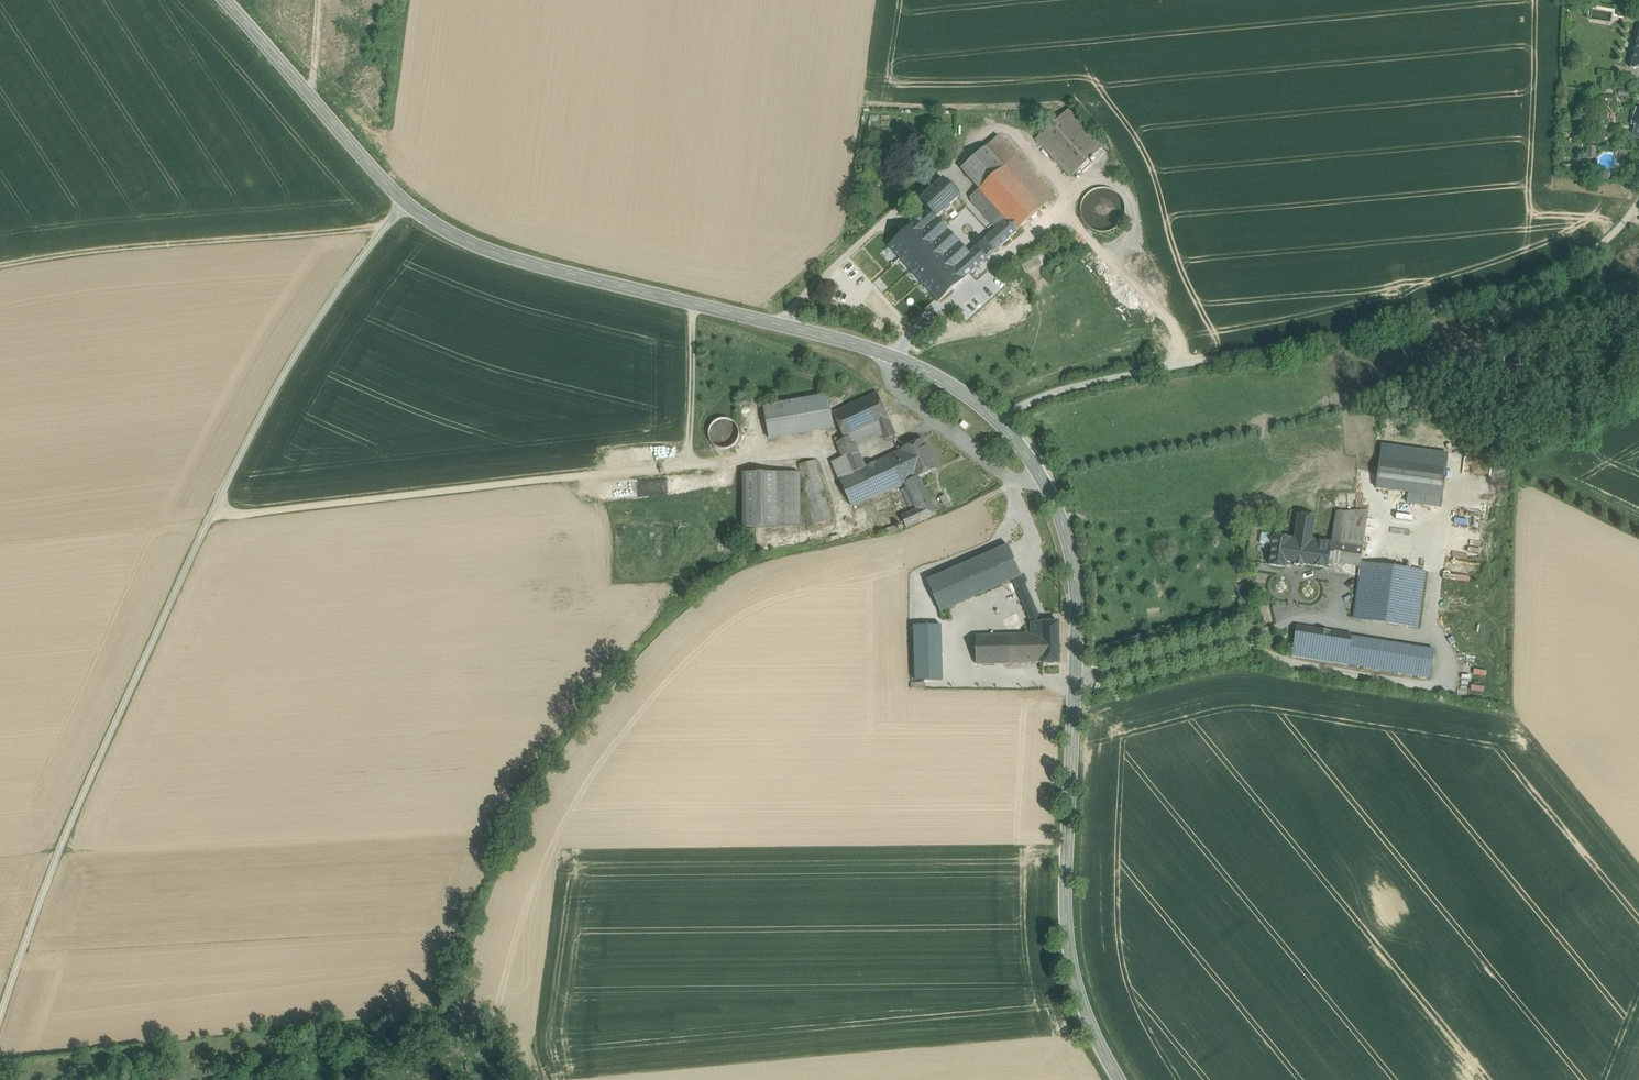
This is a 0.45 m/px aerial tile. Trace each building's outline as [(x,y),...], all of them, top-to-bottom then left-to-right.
[(1627,9),(1620,8),(1618,15),(1625,17),(1627,9)] [(1630,68),(1638,70),(1638,31),(1630,68)] [(1103,147),(1069,110),(1036,139),(1070,177),(1103,147)] [(1007,168),(1043,209),(1054,199),(1000,137),(986,150),(1004,170),(1007,168)] [(1595,147),(1587,147),(1587,158),(1595,159),(1595,147)] [(986,150),(963,170),(976,186),(981,191),(1004,170),(986,150)] [(1043,209),(1007,168),(1004,170),(981,191),(980,191),(987,199),(1007,221),(1017,233),(1043,209)] [(960,200),(944,181),(921,201),(930,212),(937,220),(960,200)] [(976,186),(967,194),(972,199),(980,191),(981,191),(976,186)] [(1123,218),(1125,210),(1123,201),(1118,194),(1111,189),(1102,188),(1094,190),(1087,195),(1082,202),(1080,210),(1082,219),(1087,226),(1094,231),(1103,232),(1112,231),(1119,226),(1123,218)] [(972,199),(970,200),(977,208),(987,199),(980,191),(972,199)] [(1007,221),(987,199),(977,208),(997,230),(1007,221)] [(930,212),(901,237),(909,245),(937,220),(930,212)] [(909,245),(896,256),(937,303),(987,259),(977,248),(968,255),(937,220),(909,245)] [(997,230),(983,242),(993,254),(1017,233),(1007,221),(997,230)] [(901,237),(889,248),(896,256),(909,245),(901,237)] [(993,254),(983,242),(977,248),(987,259),(993,254)] [(1024,273),(1039,263),(1034,255),(1019,265),(1024,273)] [(876,393),(832,413),(841,433),(844,440),(845,440),(851,437),(878,425),(888,420),(889,420),(876,393)] [(828,395),(763,406),(769,439),(834,428),(828,395)] [(738,439),(739,434),(738,428),(735,423),(729,420),(724,418),(718,420),(713,423),(710,428),(708,434),(710,440),(713,445),(718,448),(724,449),(730,448),(735,444),(738,439)] [(888,420),(878,425),(882,435),(893,431),(888,420)] [(851,437),(856,448),(882,435),(878,425),(851,437)] [(893,431),(882,435),(885,442),(888,443),(896,438),(896,436),(893,431)] [(833,437),(836,443),(844,440),(841,433),(833,437)] [(851,437),(845,440),(844,440),(836,443),(843,459),(858,452),(856,448),(851,437)] [(922,439),(902,449),(902,450),(887,456),(900,485),(904,483),(915,478),(916,478),(919,477),(936,469),(922,439)] [(858,452),(843,459),(847,468),(862,461),(858,452)] [(850,474),(839,479),(852,507),(900,485),(887,456),(865,467),(850,474)] [(1371,488),(1439,496),(1443,466),(1375,458),(1371,488)] [(843,459),(832,464),(839,479),(850,474),(847,468),(843,459)] [(815,461),(799,465),(806,493),(801,494),(802,497),(823,492),(815,461)] [(862,461),(847,468),(850,474),(865,467),(862,461)] [(777,473),(744,473),(744,528),(777,528),(777,473)] [(800,473),(777,473),(777,528),(800,527),(800,473)] [(919,477),(916,478),(915,478),(904,483),(907,489),(913,502),(916,509),(931,502),(919,477)] [(913,502),(907,489),(901,491),(907,505),(913,502)] [(823,492),(802,497),(809,526),(831,520),(823,492)] [(949,503),(945,495),(939,498),(943,507),(949,503)] [(916,509),(901,516),(906,528),(936,514),(931,502),(916,509)] [(1336,513),(1332,544),(1363,548),(1368,510),(1336,513)] [(1299,515),(1296,539),(1303,540),(1310,541),(1314,517),(1299,515)] [(709,530),(706,552),(713,553),(716,531),(709,530)] [(1296,539),(1274,536),(1269,567),(1288,570),(1288,567),(1299,568),(1303,540),(1296,539)] [(1310,541),(1303,540),(1299,568),(1328,572),(1330,558),(1332,544),(1310,541)] [(1363,548),(1332,544),(1330,558),(1361,562),(1363,548)] [(981,550),(956,561),(970,592),(975,604),(1000,593),(989,567),(981,550)] [(1014,556),(995,565),(1007,590),(1009,595),(1018,591),(1027,587),(1014,556)] [(1425,572),(1361,563),(1354,618),(1417,627),(1425,572)] [(1007,590),(995,565),(989,567),(1000,593),(1007,590)] [(1442,573),(1441,579),(1468,581),(1469,575),(1442,573)] [(1239,596),(1246,595),(1245,584),(1237,585),(1239,596)] [(1027,587),(1018,591),(1021,597),(1030,593),(1027,587)] [(1018,591),(1009,595),(1023,627),(1023,634),(1031,634),(1031,621),(1032,621),(1030,616),(1021,597),(1018,591)] [(970,592),(951,600),(956,613),(975,604),(970,592)] [(1030,593),(1021,597),(1030,616),(1038,612),(1030,593)] [(1038,612),(1030,616),(1032,621),(1043,621),(1038,612)] [(953,620),(932,620),(933,636),(933,651),(932,665),(952,665),(953,620)] [(1032,621),(1031,621),(1031,634),(1043,633),(1043,621),(1032,621)] [(1060,621),(1043,621),(1043,633),(1043,650),(1043,662),(1043,664),(1061,664),(1060,621)] [(1297,628),(1296,632),(1351,641),(1348,659),(1355,660),(1358,638),(1297,628)] [(1351,641),(1296,632),(1293,650),(1348,659),(1351,641)] [(1023,634),(1013,634),(1010,634),(1011,663),(1027,662),(1027,650),(1043,650),(1043,633),(1031,634),(1023,634)] [(1010,634),(976,635),(976,663),(1011,663),(1010,634)] [(1434,650),(1358,638),(1355,660),(1431,672),(1434,650)] [(1043,662),(1043,650),(1027,650),(1027,662),(1043,662)] [(1480,685),(1481,676),(1472,675),(1471,683),(1480,685)]
